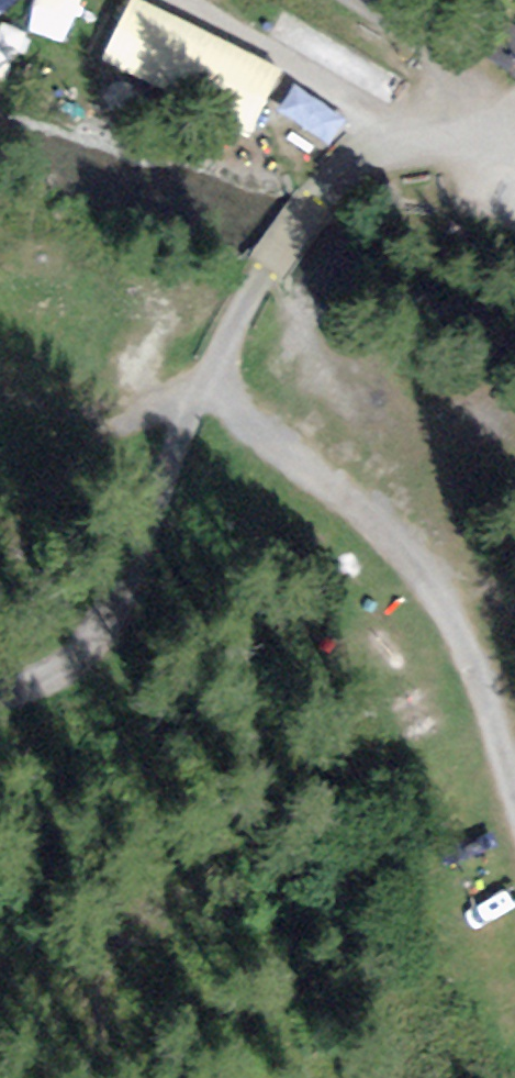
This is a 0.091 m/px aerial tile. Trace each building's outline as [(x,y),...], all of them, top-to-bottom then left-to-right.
[(100,59),(251,132),(282,70),(139,0),(129,0),(100,59)] [(508,22),(487,55),(514,72),(514,27),(508,22)]
